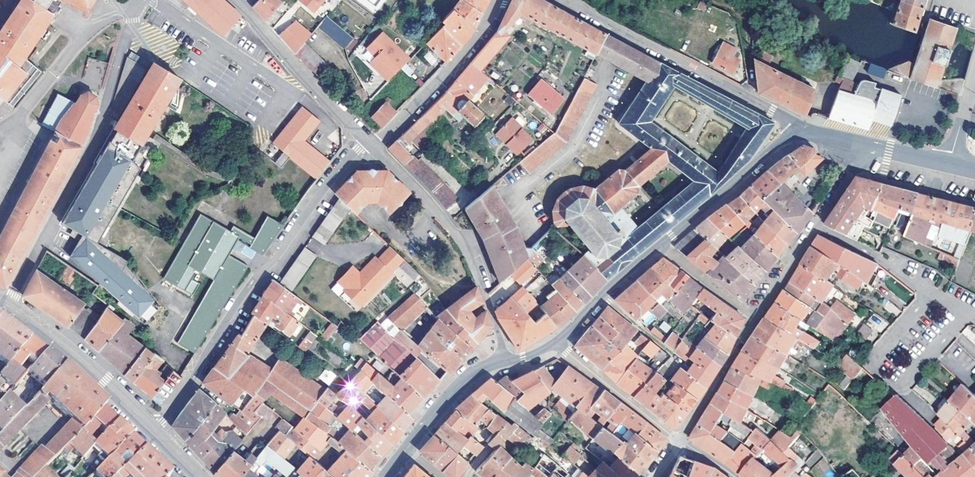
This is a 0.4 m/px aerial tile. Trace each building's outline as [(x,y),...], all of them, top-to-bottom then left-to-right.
[(63,0),(21,0),(18,7),(0,32),(0,100),(15,110),(41,72),(22,60),(63,0)] [(87,12),(94,0),(65,0),(87,12)] [(224,0),(166,0),(181,12),(186,7),(224,35),(242,15),(231,6),(224,0)] [(253,6),(260,14),(266,21),(282,3),(278,0),(259,0),(253,6)] [(316,10),(324,0),(304,0),(316,10)] [(453,10),(461,0),(460,0),(455,0),(446,9),(450,13),(453,10)] [(453,10),(474,28),(482,13),(461,0),(453,10)] [(482,13),(488,1),(489,0),(460,0),(461,0),(482,13)] [(606,35),(590,26),(564,12),(541,0),(513,0),(499,30),(502,33),(522,14),(532,19),(597,53),(606,35)] [(701,0),(700,0),(696,7),(703,10),(706,2),(701,0)] [(918,18),(919,14),(922,7),(903,0),(900,0),(899,4),(897,10),(918,18)] [(442,26),(462,44),(468,38),(474,28),(453,10),(450,13),(442,21),(444,24),(442,26)] [(892,23),(913,31),(915,25),(918,18),(897,10),(892,23)] [(472,61),(480,69),(507,38),(521,23),(525,22),(529,23),(532,19),(522,14),(502,33),(499,30),(472,61)] [(354,37),(328,15),(319,26),(345,48),(354,37)] [(939,79),(956,27),(929,18),(925,29),(924,32),(913,66),(906,62),(887,68),(887,71),(936,87),(939,79)] [(280,37),(295,54),(303,45),(312,34),(296,21),(280,37)] [(455,52),(462,44),(442,26),(427,41),(447,60),(455,52)] [(389,81),(410,59),(383,32),(367,48),(376,57),(370,63),(389,81)] [(641,225),(626,207),(612,219),(623,233),(623,240),(635,255),(638,252),(639,253),(719,185),(743,163),(749,158),(774,123),(606,35),(597,53),(647,80),(620,122),(653,145),(626,169),(640,183),(671,157),(698,176),(641,225)] [(329,67),(303,45),(295,54),(310,69),(320,78),(329,67)] [(733,73),(739,61),(733,58),(736,52),(723,45),(713,63),(733,73)] [(151,70),(155,63),(131,49),(129,57),(151,70)] [(429,51),(423,56),(431,66),(437,61),(429,51)] [(804,115),(813,89),(767,66),(771,56),(761,51),(756,60),(754,59),(759,92),(791,108),(804,115)] [(733,58),(739,61),(742,55),(736,52),(733,58)] [(7,287),(87,133),(95,113),(93,112),(98,103),(109,63),(88,57),(75,96),(78,97),(75,102),(56,93),(40,123),(55,130),(0,235),(0,284),(7,287)] [(76,259),(134,312),(140,301),(136,299),(141,289),(130,283),(132,279),(122,273),(124,268),(113,262),(116,258),(105,253),(110,243),(111,232),(108,225),(103,219),(99,216),(139,144),(140,145),(180,79),(155,63),(151,70),(129,57),(111,110),(113,118),(119,122),(115,129),(116,130),(64,222),(75,227),(78,229),(78,230),(89,236),(76,259)] [(871,118),(881,88),(875,86),(876,81),(865,79),(862,80),(858,81),(856,84),(850,81),(859,63),(848,57),(833,88),(823,116),(868,129),(871,118)] [(463,100),(470,100),(489,76),(480,69),(472,61),(463,71),(447,90),(459,101),(463,100)] [(867,73),(883,79),(887,69),(871,63),(867,73)] [(409,76),(414,70),(406,64),(401,70),(409,76)] [(561,122),(575,129),(597,84),(584,77),(576,92),(561,122)] [(542,80),(529,94),(551,113),(564,99),(542,80)] [(881,88),(871,118),(892,125),(901,94),(881,88)] [(485,115),(470,100),(463,100),(459,101),(447,90),(444,93),(435,103),(442,109),(444,111),(447,109),(455,116),(460,111),(475,125),(485,115)] [(372,117),(382,127),(397,112),(389,105),(393,101),(388,97),(384,101),(387,103),(372,117)] [(425,112),(431,119),(442,109),(435,103),(425,112)] [(317,178),(330,162),(304,140),(321,120),(304,106),(274,142),(284,151),(275,162),(281,167),(290,156),(317,178)] [(408,129),(403,134),(411,141),(412,141),(419,149),(425,143),(440,128),(431,119),(425,112),(408,129)] [(511,141),(508,144),(520,154),(534,138),(524,129),(525,128),(513,116),(499,131),(511,141)] [(568,142),(575,129),(561,122),(556,133),(522,161),(531,173),(568,142)] [(497,133),(508,144),(511,141),(499,131),(497,133)] [(410,169),(418,161),(407,149),(405,147),(407,145),(411,141),(403,134),(399,138),(390,148),(410,169)] [(788,154),(800,164),(813,153),(816,151),(808,147),(804,145),(788,154)] [(139,152),(133,160),(139,164),(145,156),(139,152)] [(822,158),(813,153),(799,167),(806,173),(815,164),(822,158)] [(781,182),(800,164),(788,154),(779,162),(767,171),(780,183),(781,182)] [(443,180),(421,158),(418,161),(410,169),(431,190),(443,205),(446,208),(458,199),(443,180)] [(389,213),(408,190),(396,178),(384,167),(375,167),(371,164),(366,168),(355,168),(336,194),(340,199),(350,209),(357,216),(368,201),(377,201),(389,213)] [(607,223),(612,219),(609,216),(623,204),(640,189),(640,183),(626,169),(625,168),(619,168),(604,180),(595,188),(588,184),(581,187),(575,191),(572,188),(566,191),(561,195),(557,200),(560,204),(554,209),(554,211),(553,212),(554,220),(555,222),(557,225),(567,227),(569,225),(585,243),(582,245),(583,247),(586,245),(592,252),(585,258),(607,278),(616,270),(617,271),(619,269),(618,268),(628,260),(629,261),(631,260),(630,259),(631,258),(619,243),(619,238),(607,223)] [(751,185),(763,199),(780,183),(767,171),(759,178),(751,185)] [(599,175),(588,184),(595,188),(604,180),(599,175)] [(864,207),(873,210),(885,185),(874,182),(860,178),(835,215),(828,225),(856,239),(862,223),(869,226),(872,220),(861,215),(864,207)] [(812,213),(781,182),(780,183),(763,199),(766,202),(774,211),(797,232),(812,213)] [(766,202),(763,199),(751,185),(745,191),(739,196),(754,212),(758,209),(761,206),(766,202)] [(875,211),(889,217),(890,216),(882,212),(885,207),(888,209),(897,188),(893,187),(885,185),(873,210),(875,211)] [(500,282),(510,273),(526,259),(535,251),(534,250),(524,249),(515,225),(492,186),(479,197),(464,209),(484,241),(500,282)] [(895,226),(906,231),(921,194),(897,188),(888,209),(885,207),(882,212),(890,216),(889,217),(893,218),(896,211),(901,213),(895,226)] [(971,230),(974,220),(974,208),(951,202),(921,194),(906,231),(904,236),(921,243),(929,224),(932,218),(935,219),(937,215),(945,220),(941,229),(940,232),(961,241),(965,243),(971,230)] [(747,218),(754,212),(739,196),(733,201),(727,205),(743,221),(747,225),(749,228),(752,224),(747,218)] [(346,214),(350,209),(340,199),(335,206),(346,214)] [(770,216),(774,211),(766,202),(761,206),(770,216)] [(732,232),(743,221),(727,205),(726,203),(718,210),(708,218),(727,235),(732,232)] [(609,216),(612,219),(626,207),(623,204),(609,216)] [(341,221),(346,214),(335,206),(330,212),(341,221)] [(793,237),(797,232),(774,211),(770,216),(765,222),(787,244),(793,237)] [(885,225),(889,217),(875,211),(872,219),(885,225)] [(337,226),(341,221),(330,212),(326,218),(337,226)] [(929,224),(941,229),(945,220),(937,215),(935,219),(932,218),(929,224)] [(229,246),(236,235),(207,216),(167,279),(187,292),(200,272),(216,282),(178,343),(193,353),(248,267),(229,255),(227,253),(231,247),(229,246)] [(239,230),(236,235),(240,237),(252,244),(250,248),(256,252),(262,256),(283,226),(269,217),(255,240),(239,230)] [(332,233),(337,226),(326,218),(321,225),(332,233)] [(731,238),(727,235),(708,218),(695,228),(716,248),(723,239),(733,248),(725,257),(755,284),(761,276),(765,271),(741,248),(731,238)] [(623,233),(612,219),(607,223),(619,238),(619,243),(631,258),(635,255),(623,240),(623,233)] [(783,248),(787,244),(765,222),(758,229),(756,227),(752,231),(754,233),(777,256),(783,248)] [(328,239),(332,233),(321,225),(317,231),(328,239)] [(72,255),(76,259),(89,236),(78,230),(78,229),(75,227),(72,233),(81,239),(72,255)] [(549,253),(553,257),(556,253),(554,251),(565,239),(552,227),(538,242),(549,253)] [(706,259),(716,248),(695,228),(674,246),(709,274),(742,300),(750,290),(755,284),(725,257),(724,255),(715,266),(706,259)] [(324,245),(328,239),(317,231),(313,236),(324,245)] [(773,261),(777,256),(754,233),(741,248),(765,271),(773,261)] [(227,253),(229,255),(231,252),(240,237),(236,235),(229,246),(231,247),(227,253)] [(817,242),(813,248),(863,280),(866,282),(871,273),(876,263),(872,260),(821,236),(817,242)] [(312,241),(308,248),(317,253),(321,246),(312,241)] [(955,258),(959,259),(965,243),(961,241),(954,257),(955,258)] [(535,251),(543,259),(549,253),(538,242),(532,248),(534,250),(535,251)] [(344,287),(360,303),(390,272),(389,272),(401,259),(388,247),(376,260),(373,257),(358,273),(354,277),(347,270),(337,281),(344,287)] [(300,254),(311,263),(316,256),(304,248),(300,254)] [(860,286),(863,280),(813,248),(808,256),(802,265),(827,282),(834,270),(838,272),(839,277),(861,290),(863,288),(860,286)] [(526,259),(536,269),(537,268),(536,266),(543,259),(535,251),(526,259)] [(941,258),(953,263),(955,258),(954,257),(943,253),(941,258)] [(307,269),(311,263),(300,254),(295,260),(307,269)] [(599,286),(607,278),(585,258),(583,256),(567,271),(590,295),(599,286)] [(651,269),(667,284),(680,270),(672,264),(663,257),(651,269)] [(520,285),(536,269),(526,259),(510,273),(520,285)] [(303,275),(307,269),(295,260),(291,266),(303,275)] [(834,286),(827,282),(802,265),(797,274),(791,283),(823,303),(834,286)] [(70,282),(77,272),(69,266),(62,277),(70,282)] [(298,281),(303,275),(291,266),(287,272),(298,281)] [(354,277),(358,273),(350,266),(347,270),(354,277)] [(675,292),(667,284),(651,269),(645,273),(638,280),(654,299),(655,300),(660,294),(663,296),(668,300),(669,298),(675,292)] [(667,284),(675,292),(688,277),(683,273),(680,270),(667,284)] [(23,295),(43,309),(57,285),(36,271),(23,295)] [(587,298),(590,295),(567,271),(560,278),(583,301),(587,298)] [(294,287),(298,281),(287,272),(283,278),(294,287)] [(876,277),(871,273),(866,282),(871,286),(876,277)] [(691,303),(696,297),(702,288),(696,283),(688,277),(675,292),(669,298),(679,307),(688,314),(691,317),(696,321),(698,322),(704,313),(699,309),(691,303)] [(290,293),(294,287),(283,278),(278,284),(290,293)] [(580,306),(583,301),(560,278),(551,286),(555,290),(576,310),(580,306)] [(301,302),(290,293),(278,284),(274,280),(269,288),(263,297),(291,317),(301,302)] [(657,302),(655,300),(654,299),(638,280),(627,289),(615,300),(636,318),(647,308),(660,319),(668,311),(663,307),(657,302)] [(830,307),(823,303),(791,283),(788,288),(786,291),(812,307),(818,311),(826,316),(817,329),(834,340),(849,324),(848,324),(831,308),(830,307)] [(85,303),(57,285),(43,309),(70,328),(78,314),(85,303)] [(492,326),(486,310),(476,320),(471,311),(483,300),(477,286),(447,311),(448,312),(478,342),(486,333),(492,326)] [(359,305),(360,303),(344,287),(342,289),(359,305)] [(495,310),(498,318),(518,350),(536,339),(555,327),(541,310),(524,290),(522,288),(495,310)] [(716,311),(739,328),(741,322),(743,318),(702,288),(696,297),(704,303),(716,311)] [(541,310),(555,327),(564,322),(569,319),(576,310),(555,290),(546,299),(549,302),(541,310)] [(804,320),(812,307),(786,291),(782,296),(778,303),(803,319),(804,320)] [(388,312),(376,324),(395,340),(404,344),(413,354),(420,346),(402,331),(426,306),(412,294),(391,315),(388,312)] [(298,322),(291,317),(263,297),(258,306),(253,314),(256,316),(267,324),(274,329),(276,326),(289,335),(298,322)] [(699,309),(704,303),(696,297),(691,303),(699,309)] [(810,345),(816,348),(820,342),(798,327),(801,322),(803,319),(778,303),(773,310),(767,318),(806,342),(810,345)] [(831,308),(848,324),(855,316),(835,303),(831,308)] [(622,347),(624,345),(637,330),(608,307),(604,311),(600,316),(616,331),(608,340),(619,350),(622,347)] [(681,322),(688,314),(679,307),(674,317),(681,322)] [(94,326),(85,338),(99,350),(123,320),(107,308),(94,326)] [(642,318),(647,323),(654,316),(649,311),(642,318)] [(737,331),(739,328),(716,311),(710,318),(715,321),(735,336),(737,331)] [(810,324),(817,329),(826,316),(818,311),(810,324)] [(464,359),(478,342),(448,312),(433,330),(431,328),(423,337),(426,339),(420,346),(447,370),(451,374),(464,359)] [(704,327),(706,324),(710,318),(704,313),(698,322),(704,327)] [(85,338),(94,326),(78,314),(70,328),(85,338)] [(317,403),(324,393),(280,359),(272,370),(248,354),(267,324),(256,316),(250,325),(242,338),(238,335),(225,353),(216,366),(253,395),(256,391),(261,385),(269,392),(303,418),(346,450),(368,467),(374,461),(378,457),(381,454),(364,440),(352,430),(350,428),(342,438),(324,424),(332,415),(329,412),(317,403)] [(592,326),(608,340),(616,331),(600,316),(595,322),(592,326)] [(676,337),(680,341),(696,321),(691,317),(676,337)] [(0,318),(0,358),(10,364),(30,339),(13,327),(0,318)] [(125,373),(144,346),(128,334),(134,326),(124,318),(123,320),(99,350),(125,373)] [(706,324),(711,328),(715,321),(710,318),(706,324)] [(804,345),(806,342),(767,318),(761,327),(755,336),(788,356),(796,343),(803,347),(804,345)] [(667,333),(671,326),(663,321),(658,328),(667,333)] [(704,338),(727,353),(730,348),(733,341),(735,336),(715,321),(711,328),(704,338)] [(329,341),(337,326),(330,322),(321,337),(329,341)] [(375,355),(379,357),(395,340),(376,324),(359,341),(375,355)] [(858,333),(866,339),(873,331),(865,324),(858,333)] [(664,342),(667,338),(652,325),(648,329),(664,342)] [(601,369),(616,354),(619,350),(608,340),(592,326),(585,335),(576,345),(601,369)] [(962,332),(974,344),(974,336),(967,328),(962,332)] [(664,342),(673,350),(680,341),(676,337),(671,333),(667,338),(664,342)] [(638,355),(643,350),(650,340),(642,334),(630,348),(638,355)] [(784,362),(788,356),(755,336),(751,343),(745,351),(780,369),(783,365),(785,366),(787,364),(784,362)] [(297,347),(300,344),(292,338),(290,341),(297,347)] [(304,338),(300,344),(297,347),(304,352),(311,343),(304,338)] [(334,352),(341,345),(332,338),(325,345),(334,352)] [(724,359),(727,353),(704,338),(697,349),(720,365),(724,359)] [(13,387),(26,374),(20,368),(29,358),(35,363),(46,352),(42,349),(30,339),(10,364),(1,375),(6,380),(13,387)] [(395,340),(379,357),(385,363),(386,361),(401,374),(417,357),(413,354),(404,344),(395,340)] [(643,350),(652,357),(660,348),(650,340),(643,350)] [(673,350),(681,357),(688,347),(680,341),(673,350)] [(687,362),(690,359),(697,349),(690,344),(688,347),(681,357),(687,362)] [(360,373),(366,365),(341,345),(334,352),(339,356),(352,366),(356,370),(359,372),(360,373)] [(127,375),(134,380),(153,353),(144,346),(125,373),(127,375)] [(629,392),(633,395),(654,372),(656,374),(671,357),(660,348),(652,357),(652,358),(655,360),(649,369),(645,366),(626,390),(629,392)] [(716,372),(720,365),(697,349),(690,359),(694,363),(689,370),(686,373),(706,388),(716,372)] [(67,364),(57,357),(51,352),(48,350),(46,352),(35,363),(26,374),(13,387),(20,394),(30,403),(42,391),(39,388),(42,384),(40,382),(37,386),(33,383),(43,372),(52,380),(67,364)] [(776,376),(780,369),(745,351),(741,358),(735,367),(764,379),(782,388),(793,393),(794,389),(785,384),(786,381),(776,376)] [(153,353),(134,380),(143,388),(153,397),(174,369),(167,364),(159,373),(155,368),(161,359),(153,353)] [(608,375),(616,382),(630,365),(616,354),(601,369),(608,375)] [(844,389),(853,380),(864,368),(857,362),(848,354),(838,364),(849,374),(842,382),(836,376),(832,379),(844,389)] [(423,397),(401,374),(386,361),(385,363),(379,357),(375,355),(371,360),(380,367),(369,380),(373,383),(387,395),(408,414),(416,405),(423,397)] [(349,370),(352,366),(339,356),(334,361),(347,372),(349,370)] [(401,374),(423,397),(432,389),(439,379),(417,357),(401,374)] [(621,386),(626,390),(645,366),(636,358),(630,365),(616,382),(621,386)] [(360,373),(369,380),(380,367),(371,360),(366,365),(360,373)] [(41,449),(30,460),(13,476),(35,476),(44,468),(62,449),(102,408),(106,404),(69,367),(67,364),(52,380),(42,391),(30,403),(26,408),(3,433),(0,436),(0,453),(11,441),(17,448),(28,437),(21,430),(47,402),(49,405),(52,401),(72,421),(43,451),(41,449)] [(542,365),(533,370),(548,390),(551,386),(575,406),(571,412),(559,400),(556,404),(550,399),(551,402),(568,421),(570,417),(578,407),(586,413),(591,407),(603,391),(586,379),(568,366),(559,377),(554,382),(549,375),(542,365)] [(204,382),(241,410),(253,395),(216,366),(209,374),(204,382)] [(761,386),(764,379),(735,367),(731,372),(726,381),(755,397),(761,386)] [(676,384),(696,400),(701,394),(706,388),(686,373),(681,369),(672,381),(676,384)] [(520,399),(528,408),(548,390),(533,370),(524,374),(512,379),(526,392),(520,399)] [(349,383),(363,395),(373,383),(369,380),(360,373),(359,372),(349,383)] [(639,400),(645,405),(656,392),(665,381),(656,374),(654,372),(633,395),(639,400)] [(537,416),(528,408),(520,399),(526,392),(512,379),(507,375),(496,382),(492,377),(486,382),(478,389),(488,396),(502,408),(536,433),(537,431),(541,427),(545,422),(543,421),(537,416)] [(779,394),(782,388),(764,379),(761,386),(779,394)] [(750,405),(755,397),(726,381),(723,388),(720,392),(747,410),(750,405)] [(402,430),(377,406),(363,395),(349,383),(348,385),(337,397),(350,407),(354,410),(360,402),(372,411),(366,420),(392,443),(397,436),(402,430)] [(373,383),(363,395),(377,406),(387,395),(373,383)] [(693,404),(696,400),(676,384),(666,396),(677,404),(687,412),(693,404)] [(256,391),(264,398),(269,392),(261,385),(256,391)] [(964,385),(949,401),(973,422),(974,423),(974,396),(964,385)] [(16,400),(20,394),(13,387),(4,397),(6,399),(10,394),(16,400)] [(182,435),(186,440),(200,422),(214,403),(199,389),(173,425),(182,435)] [(472,394),(483,402),(488,396),(478,389),(472,394)] [(606,419),(607,417),(620,401),(611,394),(604,389),(603,391),(591,407),(606,419)] [(317,403),(329,412),(332,409),(329,407),(337,397),(327,390),(324,393),(317,403)] [(246,433),(261,415),(255,409),(262,401),(264,398),(256,391),(253,395),(241,410),(236,416),(233,414),(230,418),(237,425),(246,433)] [(654,413),(664,421),(677,404),(666,396),(662,392),(660,396),(656,392),(645,405),(654,413)] [(749,411),(747,410),(720,392),(716,400),(713,405),(724,412),(733,418),(740,423),(749,411)] [(481,416),(490,422),(497,412),(483,402),(472,394),(465,400),(454,409),(456,410),(475,424),(480,418),(481,416)] [(924,459),(929,464),(950,444),(932,425),(902,399),(897,394),(894,396),(881,408),(888,416),(914,447),(924,459)] [(412,417),(408,414),(387,395),(377,406),(402,430),(408,423),(412,417)] [(973,422),(949,401),(943,396),(934,408),(943,417),(961,433),(974,445),(974,440),(964,431),(973,422)] [(3,433),(26,408),(23,405),(18,410),(6,399),(4,397),(0,402),(0,430),(3,433)] [(807,403),(811,407),(817,400),(812,397),(807,403)] [(261,415),(265,418),(272,409),(262,401),(255,409),(261,415)] [(634,432),(637,434),(646,422),(635,413),(624,404),(620,401),(607,417),(617,426),(621,421),(634,432)] [(780,431),(781,431),(790,421),(762,402),(759,406),(765,410),(763,413),(766,415),(763,421),(780,431)] [(791,421),(796,426),(811,407),(807,403),(806,402),(791,421)] [(194,450),(202,458),(225,431),(222,428),(216,435),(211,431),(226,414),(214,403),(200,422),(186,440),(194,450)] [(687,412),(677,404),(664,421),(668,424),(674,429),(687,412)] [(537,416),(543,421),(552,411),(550,409),(551,408),(549,406),(548,408),(545,405),(537,416)] [(703,420),(700,426),(720,440),(726,433),(716,426),(721,418),(724,412),(713,405),(703,420)] [(760,418),(763,413),(750,405),(747,410),(749,411),(760,418)] [(386,448),(392,443),(366,420),(354,410),(350,407),(339,420),(350,428),(352,430),(358,424),(369,435),(364,440),(381,454),(386,448)] [(570,417),(578,424),(586,413),(578,407),(570,417)] [(83,460),(94,447),(88,440),(99,429),(102,431),(100,433),(102,435),(104,433),(105,435),(117,422),(114,419),(102,408),(62,449),(68,455),(73,451),(83,460)] [(884,420),(888,416),(881,408),(877,413),(884,420)] [(469,438),(471,435),(478,426),(475,424),(456,410),(451,415),(446,421),(469,438)] [(493,425),(500,430),(507,420),(497,412),(490,422),(493,425)] [(729,424),(733,418),(724,412),(721,418),(729,424)] [(578,424),(593,436),(601,425),(586,413),(578,424)] [(268,444),(279,430),(265,418),(261,415),(246,433),(257,444),(244,458),(234,449),(215,472),(219,476),(241,476),(268,444)] [(489,424),(490,422),(481,416),(480,418),(489,424)] [(956,436),(961,433),(943,417),(937,424),(951,440),(953,438),(956,436)] [(333,476),(368,476),(373,471),(368,467),(346,450),(303,418),(294,428),(287,437),(294,444),(310,458),(312,459),(327,443),(342,454),(327,472),(333,476)] [(748,438),(753,433),(740,423),(733,418),(729,424),(731,426),(748,438)] [(513,425),(507,420),(500,430),(491,442),(494,444),(499,447),(504,442),(511,434),(522,444),(525,447),(531,440),(534,437),(533,436),(516,423),(513,425)] [(485,445),(471,435),(469,438),(446,421),(441,427),(434,434),(449,446),(458,453),(465,445),(474,452),(477,454),(485,445)] [(631,436),(634,432),(621,421),(617,426),(631,436)] [(798,436),(801,432),(796,426),(791,421),(790,421),(781,431),(795,440),(798,436)] [(94,447),(109,461),(129,437),(131,436),(128,433),(119,425),(117,422),(105,435),(94,447)] [(637,434),(657,450),(661,444),(666,439),(646,422),(637,434)] [(611,452),(612,451),(622,439),(612,432),(612,433),(601,425),(593,436),(611,452)] [(283,434),(287,437),(294,428),(291,426),(283,434)] [(742,445),(726,433),(720,440),(700,426),(695,433),(693,436),(693,439),(727,463),(742,445)] [(554,439),(541,427),(537,431),(544,437),(551,443),(554,439)] [(202,458),(215,472),(234,449),(241,439),(232,431),(230,429),(227,429),(225,431),(202,458)] [(268,444),(282,457),(294,444),(287,437),(283,434),(279,430),(268,444)] [(761,452),(772,442),(758,431),(755,435),(753,433),(748,438),(760,448),(758,450),(761,452)] [(772,442),(784,452),(795,440),(781,431),(780,431),(772,442)] [(617,455),(638,472),(648,460),(657,450),(637,434),(634,432),(631,436),(626,442),(622,439),(612,451),(617,455)] [(806,444),(809,441),(801,432),(798,436),(806,444)] [(961,433),(956,436),(965,444),(971,449),(966,452),(974,464),(974,445),(961,433)] [(426,455),(434,462),(449,446),(434,434),(420,450),(426,455)] [(784,452),(791,459),(806,444),(798,436),(795,440),(784,452)] [(962,446),(965,444),(956,436),(953,438),(955,439),(962,446)] [(97,476),(116,476),(143,451),(139,447),(129,437),(109,461),(95,475),(97,476)] [(559,458),(563,453),(551,443),(544,437),(540,441),(559,458)] [(533,454),(538,458),(540,454),(538,453),(541,448),(531,440),(525,447),(533,454)] [(22,452),(30,460),(41,449),(33,441),(22,452)] [(560,445),(565,450),(569,446),(564,441),(560,445)] [(488,476),(495,476),(514,454),(504,442),(499,447),(479,469),(485,475),(488,476)] [(569,446),(575,451),(578,446),(573,442),(569,446)] [(784,467),(791,459),(784,452),(772,442),(761,452),(764,454),(768,451),(784,467)] [(638,472),(617,455),(612,461),(589,443),(586,447),(597,458),(595,460),(600,464),(595,469),(605,476),(634,476),(638,472)] [(254,472),(267,457),(286,474),(287,475),(294,467),(282,457),(268,444),(241,476),(260,476),(254,472)] [(966,452),(959,457),(955,452),(956,450),(950,444),(929,464),(940,476),(941,476),(974,476),(974,464),(966,452)] [(740,474),(755,459),(757,457),(742,445),(727,463),(733,468),(740,474)] [(449,446),(434,462),(446,472),(452,476),(458,476),(472,464),(471,463),(458,453),(449,446)] [(581,456),(575,451),(569,446),(565,450),(563,453),(581,469),(585,464),(587,466),(590,463),(586,460),(581,456)] [(924,459),(914,447),(910,451),(908,449),(906,450),(903,447),(900,450),(926,476),(933,476),(920,463),(924,459)] [(900,450),(891,459),(908,476),(926,476),(900,450)] [(169,475),(164,471),(143,451),(116,476),(167,476),(169,475)] [(809,466),(822,457),(818,451),(805,460),(809,466)] [(559,476),(564,476),(568,473),(545,452),(539,459),(554,472),(559,476)] [(581,456),(586,460),(589,456),(584,452),(581,456)] [(528,476),(531,471),(539,459),(538,458),(533,454),(531,457),(534,459),(531,463),(527,460),(523,465),(514,454),(495,476),(527,476),(528,476)] [(694,460),(680,455),(671,473),(669,476),(687,476),(694,460)] [(327,472),(312,459),(310,458),(298,471),(297,470),(291,476),(333,476),(327,472)] [(554,472),(539,459),(531,471),(537,476),(550,476),(554,472)] [(776,475),(755,459),(740,474),(744,476),(774,476),(776,475)] [(791,459),(784,467),(776,475),(774,476),(791,476),(795,473),(798,470),(800,468),(791,459)] [(712,467),(694,460),(687,476),(707,476),(712,467)] [(420,469),(414,464),(404,476),(430,476),(420,469)] [(71,473),(74,469),(70,465),(62,474),(65,476),(67,476),(71,473)] [(712,467),(707,476),(726,476),(712,467)] [(853,467),(842,476),(861,476),(853,467)] [(44,468),(35,476),(54,476),(44,468)] [(595,469),(588,476),(590,476),(605,476),(595,469)]
